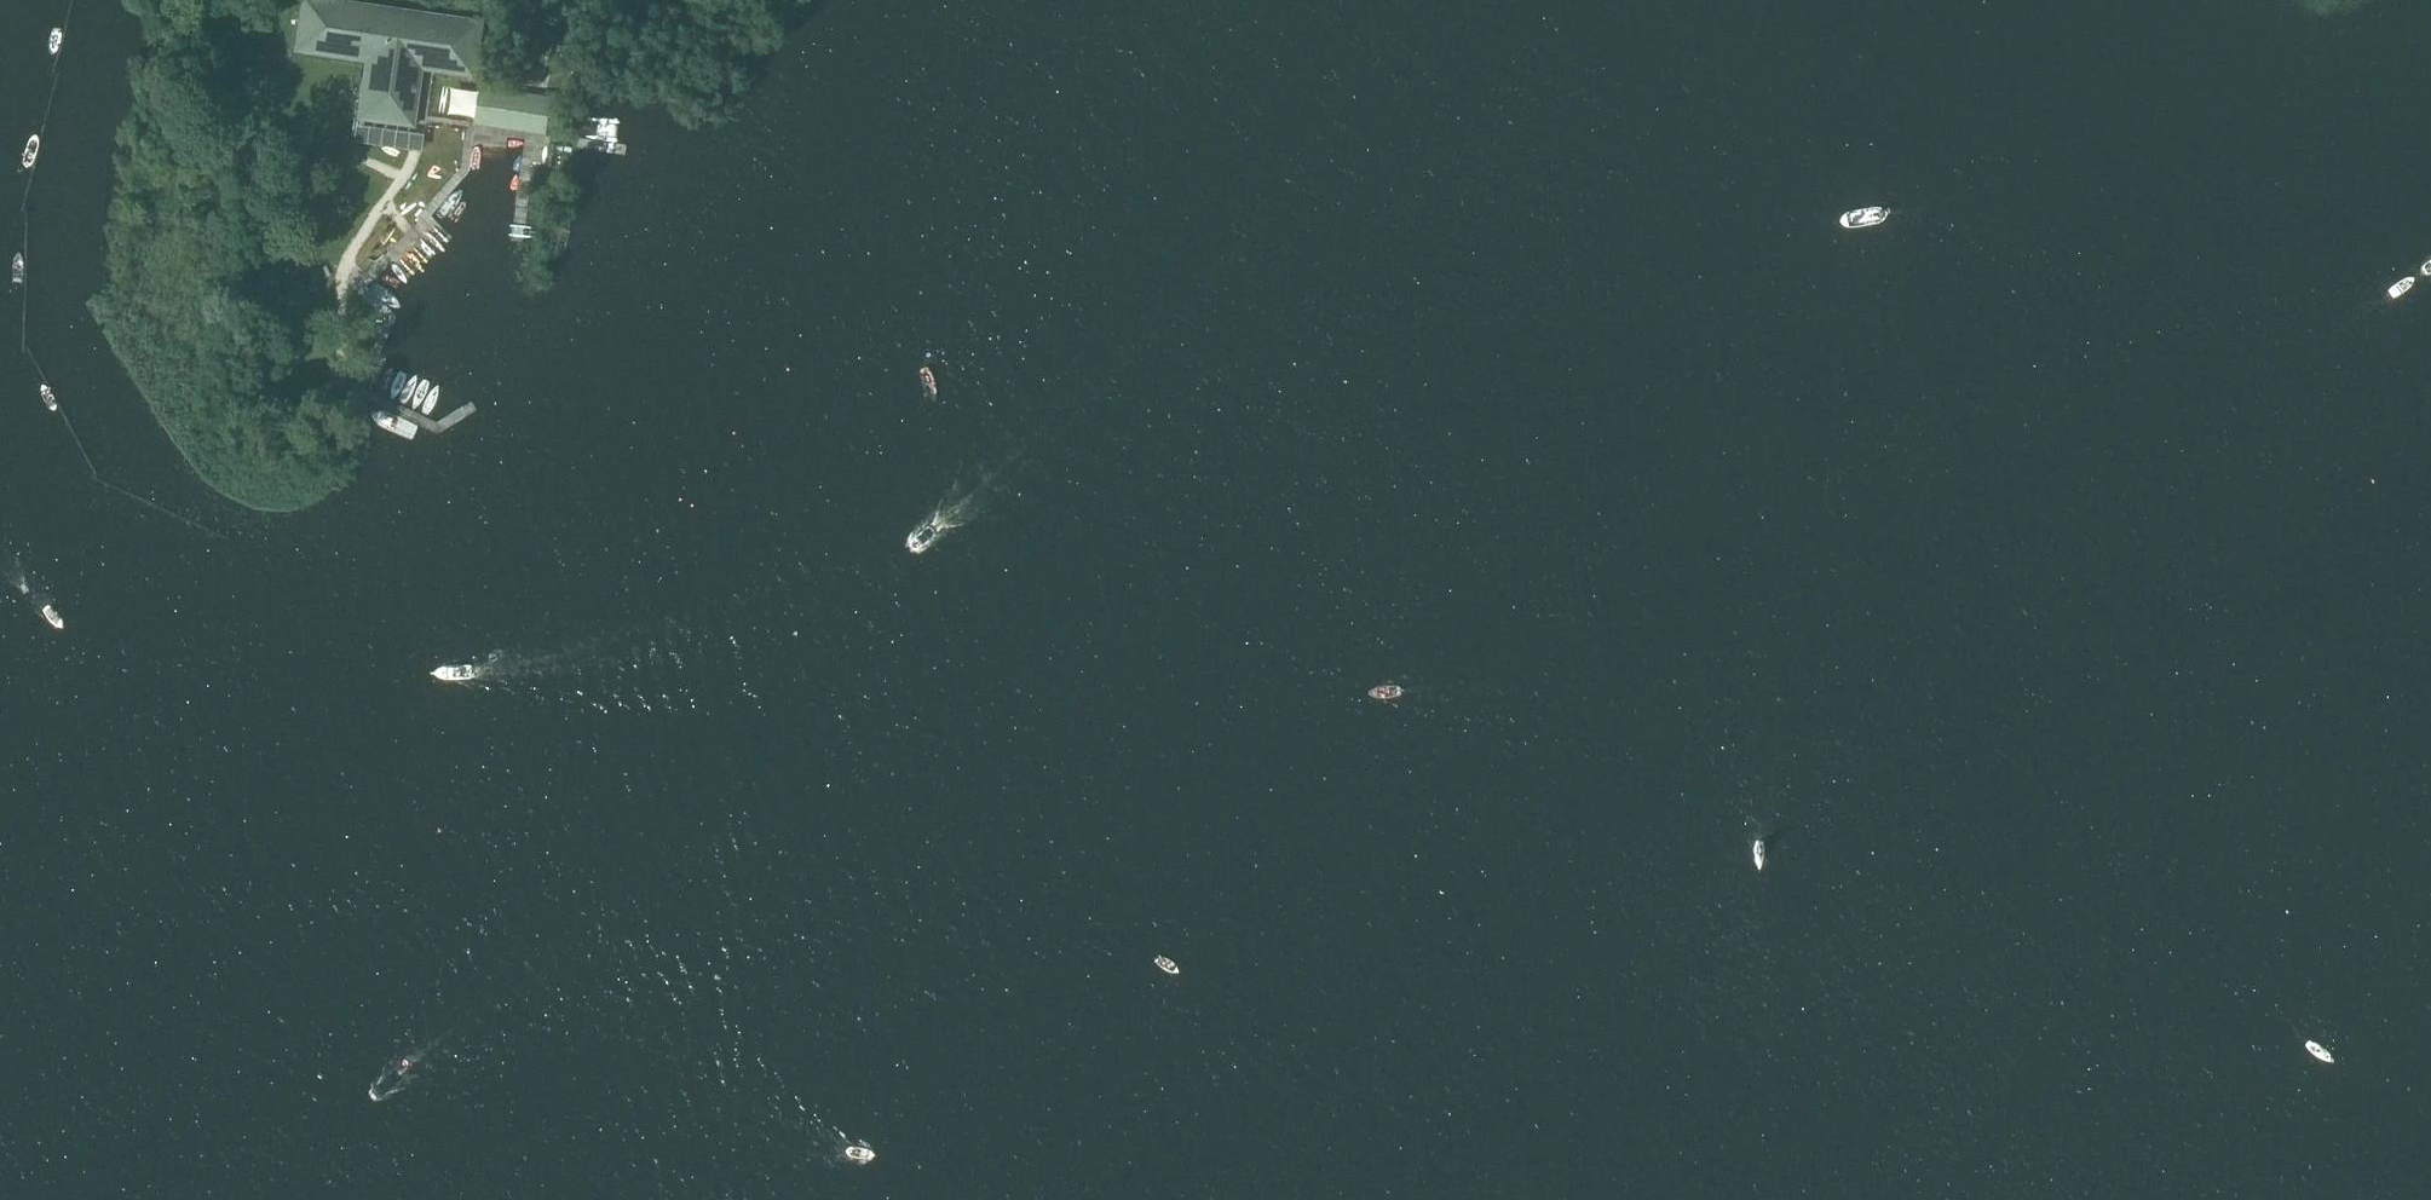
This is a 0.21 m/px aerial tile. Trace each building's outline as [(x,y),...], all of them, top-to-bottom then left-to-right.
[(483,22),(339,0),(300,0),(293,54),(366,64),(358,121),(414,129),(423,72),(428,73),(476,80),(483,22)] [(540,86),(556,36),(536,29),(520,79),(540,86)] [(545,137),(550,98),(479,88),(473,125),(545,137)] [(587,115),(583,135),(654,150),(658,129),(587,115)] [(334,405),(338,395),(329,392),(325,402),(334,405)]
